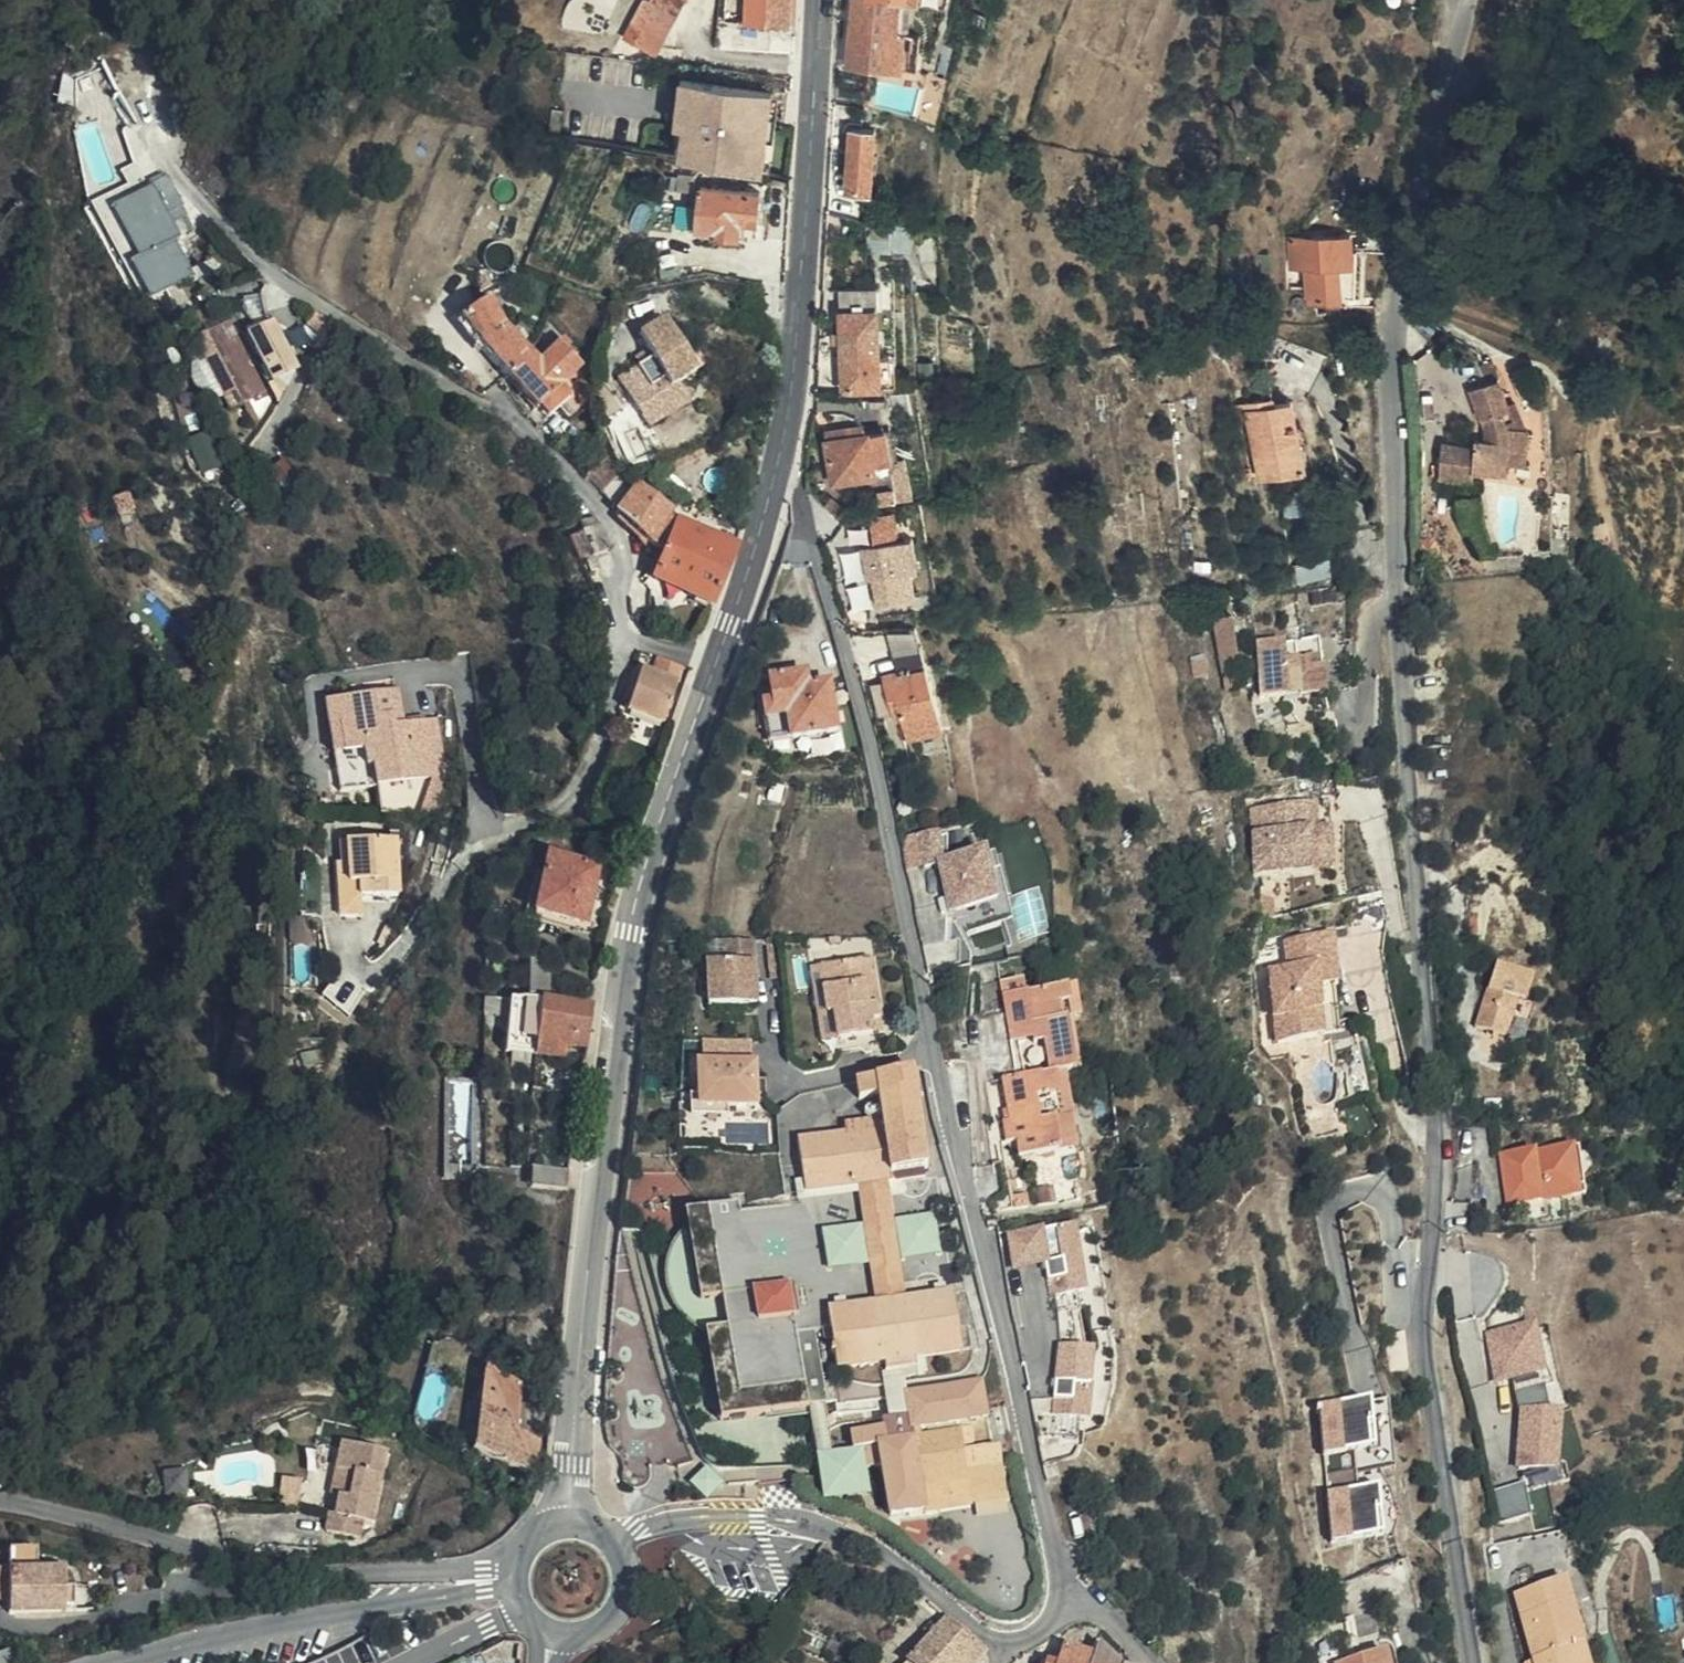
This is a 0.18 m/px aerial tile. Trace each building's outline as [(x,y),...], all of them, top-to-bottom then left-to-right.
[(649,25),(662,0),(646,0),(637,18),(649,25)] [(641,39),(662,48),(686,0),(662,0),(649,25),(641,39)] [(799,0),(735,0),(735,16),(757,18),(796,21),(799,0)] [(903,66),(909,0),(866,0),(860,63),(903,66)] [(662,48),(641,39),(647,46),(667,55),(662,48)] [(698,125),(694,155),(765,167),(777,86),(685,74),(679,123),(686,124),(698,125)] [(698,125),(686,124),(683,154),(694,155),(698,125)] [(859,189),(882,190),(884,137),(864,135),(859,189)] [(150,244),(192,240),(186,230),(191,225),(177,204),(193,193),(174,164),(157,175),(163,183),(126,208),(150,244)] [(719,232),(743,234),(745,215),(762,217),(765,187),(704,182),(701,221),(720,223),(719,232)] [(745,215),(743,234),(761,235),(762,217),(745,215)] [(1370,302),(1368,266),(1371,266),(1381,265),(1378,232),(1310,238),(1314,271),(1327,270),(1329,305),(1355,303),(1356,312),(1369,309),(1369,302),(1370,302)] [(192,292),(217,276),(192,240),(150,244),(153,249),(145,255),(168,288),(182,279),(192,292)] [(177,302),(192,292),(182,279),(168,288),(177,302)] [(882,282),(840,286),(842,304),(884,300),(882,282)] [(504,303),(501,301),(474,317),(520,370),(541,353),(537,349),(527,340),(517,330),(512,326),(504,303)] [(847,390),(888,387),(882,304),(842,307),(847,390)] [(252,310),(214,329),(247,396),(272,384),(285,378),(252,310)] [(674,383),(685,376),(700,367),(667,315),(640,332),(655,356),(619,378),(633,401),(653,388),(667,409),(684,398),(674,383)] [(517,330),(527,340),(533,332),(525,324),(517,330)] [(247,396),(214,329),(202,334),(210,350),(201,355),(200,377),(227,385),(235,402),(247,396)] [(548,360),(541,353),(520,370),(549,404),(576,381),(592,365),(578,350),(585,343),(577,335),(548,360)] [(1516,379),(1529,375),(1522,358),(1511,362),(1516,379)] [(1545,420),(1539,402),(1529,375),(1516,379),(1501,384),(1517,434),(1506,433),(1506,443),(1471,440),(1467,479),(1502,481),(1503,469),(1535,473),(1537,463),(1538,449),(1550,449),(1548,433),(1547,420),(1545,420)] [(698,398),(685,376),(674,383),(684,398),(667,409),(647,422),(650,428),(698,398)] [(208,394),(227,385),(200,377),(208,394)] [(570,404),(585,390),(576,381),(549,404),(554,411),(566,401),(570,404)] [(601,400),(595,381),(585,390),(570,404),(583,417),(601,400)] [(272,384),(247,396),(257,418),(275,391),(272,384)] [(647,422),(667,409),(653,388),(633,401),(647,422)] [(1322,393),(1276,401),(1288,472),(1335,465),(1322,393)] [(1554,414),(1548,398),(1539,402),(1545,420),(1547,420),(1555,418),(1554,414)] [(1559,432),(1555,418),(1547,420),(1548,433),(1559,432)] [(874,468),(867,431),(867,427),(827,433),(834,473),(874,468)] [(895,465),(889,429),(867,431),(874,468),(895,465)] [(1550,449),(1556,449),(1559,432),(1548,433),(1550,449)] [(601,472),(614,482),(616,481),(624,478),(620,455),(601,472)] [(626,497),(649,483),(640,468),(637,470),(620,455),(624,478),(616,481),(626,497)] [(662,578),(719,602),(739,546),(692,528),(695,516),(674,508),(646,486),(623,511),(656,546),(664,547),(673,549),(662,578)] [(919,556),(913,519),(861,529),(866,564),(876,563),(879,592),(913,586),(908,558),(919,556)] [(593,557),(609,551),(598,529),(584,534),(593,557)] [(1260,616),(1241,617),(1245,671),(1265,670),(1260,616)] [(926,634),(896,643),(900,659),(886,667),(900,715),(906,714),(910,729),(949,719),(926,634)] [(1288,695),(1316,692),(1315,679),(1328,677),(1329,691),(1354,688),(1349,634),(1284,641),(1288,695)] [(676,717),(697,663),(671,655),(664,671),(655,669),(641,704),(676,717)] [(777,740),(844,729),(837,688),(818,691),(815,673),(767,681),(777,740)] [(1315,679),(1316,692),(1329,691),(1328,677),(1315,679)] [(399,717),(406,716),(399,685),(393,687),(399,717)] [(348,747),(340,749),(349,791),(455,766),(443,709),(406,716),(399,717),(393,687),(330,699),(334,721),(341,720),(348,747)] [(334,721),(340,749),(348,747),(341,720),(334,721)] [(1298,842),(1318,838),(1314,815),(1300,818),(1296,791),(1232,801),(1237,827),(1244,868),(1301,859),(1298,842)] [(952,858),(949,829),(905,834),(908,862),(952,858)] [(347,840),(348,855),(382,864),(392,873),(403,892),(399,837),(347,840)] [(1318,838),(1298,842),(1301,859),(1321,855),(1318,838)] [(955,913),(999,902),(987,850),(943,861),(955,913)] [(382,864),(348,855),(349,866),(349,879),(364,879),(365,894),(403,892),(392,873),(382,864)] [(608,871),(560,857),(546,907),(594,920),(608,871)] [(366,917),(365,894),(364,879),(349,879),(349,866),(338,867),(341,918),(366,917)] [(1271,963),(1276,1034),(1344,1028),(1337,931),(1287,934),(1289,962),(1271,963)] [(756,942),(729,943),(730,962),(713,963),(716,1007),(760,1004),(756,942)] [(848,1008),(850,1036),(892,1032),(883,953),(833,960),(839,1009),(848,1008)] [(833,1038),(850,1036),(848,1008),(839,1009),(833,960),(825,961),(833,1038)] [(1507,1031),(1537,1036),(1543,1003),(1551,1005),(1555,975),(1517,967),(1507,1031)] [(1059,1045),(1063,1073),(1069,1072),(1085,1071),(1101,1069),(1092,1013),(1104,1012),(1100,982),(1042,988),(1039,975),(1012,978),(1022,1044),(1051,1040),(1050,1045),(1059,1045)] [(515,1049),(546,1049),(546,1032),(597,1036),(600,999),(556,995),(517,994),(515,1049)] [(753,1041),(701,1043),(701,1055),(696,1055),(699,1100),(702,1100),(703,1107),(755,1105),(756,1100),(758,1099),(756,1061),(754,1061),(753,1041)] [(1069,1072),(1079,1148),(1091,1146),(1085,1071),(1069,1072)] [(1069,1072),(1063,1073),(1013,1077),(1021,1119),(1011,1119),(1013,1143),(1027,1141),(1029,1154),(1079,1148),(1069,1072)] [(921,1166),(909,1079),(874,1080),(856,1083),(858,1099),(877,1098),(879,1119),(844,1124),(845,1132),(799,1137),(806,1186),(856,1180),(884,1176),(887,1176),(886,1170),(921,1166)] [(445,1083),(449,1118),(464,1117),(462,1103),(472,1102),(470,1081),(445,1083)] [(1529,1199),(1609,1192),(1603,1140),(1523,1145),(1529,1199)] [(528,1184),(562,1188),(564,1170),(529,1165),(528,1184)] [(884,1176),(856,1180),(872,1293),(899,1289),(884,1176)] [(872,1293),(856,1180),(806,1186),(789,1199),(744,1207),(742,1196),(694,1203),(695,1215),(691,1219),(685,1226),(679,1236),(674,1248),(673,1258),(674,1274),(679,1291),(689,1304),(700,1312),(710,1317),(722,1400),(830,1387),(832,1355),(875,1350),(877,1358),(879,1357),(905,1354),(904,1346),(948,1339),(942,1285),(899,1289),(872,1293)] [(1089,1288),(1078,1222),(1012,1230),(1017,1266),(1047,1263),(1052,1293),(1089,1288)] [(1539,1317),(1487,1328),(1497,1380),(1550,1369),(1539,1317)] [(1061,1348),(1054,1412),(1091,1415),(1097,1351),(1061,1348)] [(872,1401),(887,1399),(883,1379),(879,1357),(877,1358),(875,1350),(832,1355),(830,1387),(840,1385),(843,1412),(872,1408),(872,1401)] [(487,1426),(473,1440),(535,1473),(539,1439),(516,1425),(521,1381),(494,1367),(481,1386),(495,1392),(487,1411),(493,1415),(487,1426)] [(976,1428),(966,1368),(883,1379),(887,1399),(872,1401),(872,1408),(843,1412),(846,1428),(855,1426),(856,1446),(870,1444),(877,1492),(988,1476),(981,1427),(976,1428)] [(478,1414),(477,1421),(473,1440),(487,1426),(493,1415),(487,1411),(495,1392),(481,1386),(478,1414)] [(1391,1393),(1322,1399),(1326,1449),(1395,1442),(1391,1393)] [(1519,1394),(1521,1466),(1565,1465),(1563,1405),(1545,1405),(1545,1393),(1519,1394)] [(856,1446),(855,1426),(846,1428),(808,1433),(816,1480),(859,1472),(856,1446)] [(344,1469),(340,1495),(337,1514),(332,1513),(329,1530),(369,1537),(372,1518),(382,1519),(393,1450),(340,1442),(336,1467),(344,1469)] [(330,1493),(340,1495),(344,1469),(336,1467),(330,1493)] [(188,1469),(165,1471),(168,1494),(190,1491),(188,1469)] [(1334,1534),(1384,1530),(1380,1479),(1330,1483),(1334,1534)] [(1528,1480),(1500,1483),(1502,1513),(1531,1511),(1528,1480)] [(12,1573),(41,1572),(40,1550),(11,1551),(11,1568),(12,1573)] [(12,1573),(11,1568),(0,1569),(0,1598),(13,1598),(12,1573)] [(67,1571),(41,1572),(12,1573),(13,1598),(13,1611),(81,1608),(80,1584),(68,1585),(67,1571)] [(1593,1607),(1584,1574),(1537,1586),(1555,1662),(1587,1662),(1595,1617),(1593,1607)] [(1593,1607),(1595,1617),(1587,1662),(1601,1662),(1595,1641),(1602,1637),(1593,1607)] [(951,1617),(928,1647),(946,1662),(955,1662),(972,1640),(955,1622),(951,1617)] [(1398,1625),(1350,1624),(1351,1662),(1399,1662),(1398,1625)] [(972,1640),(955,1662),(980,1662),(985,1656),(972,1640)] [(928,1647),(916,1662),(946,1662),(928,1647)] [(1101,1648),(1097,1659),(1096,1662),(1123,1662),(1101,1648)] [(14,1650),(0,1655),(0,1662),(18,1662),(14,1650)] [(1067,1662),(1087,1662),(1089,1656),(1069,1651),(1067,1662)]
